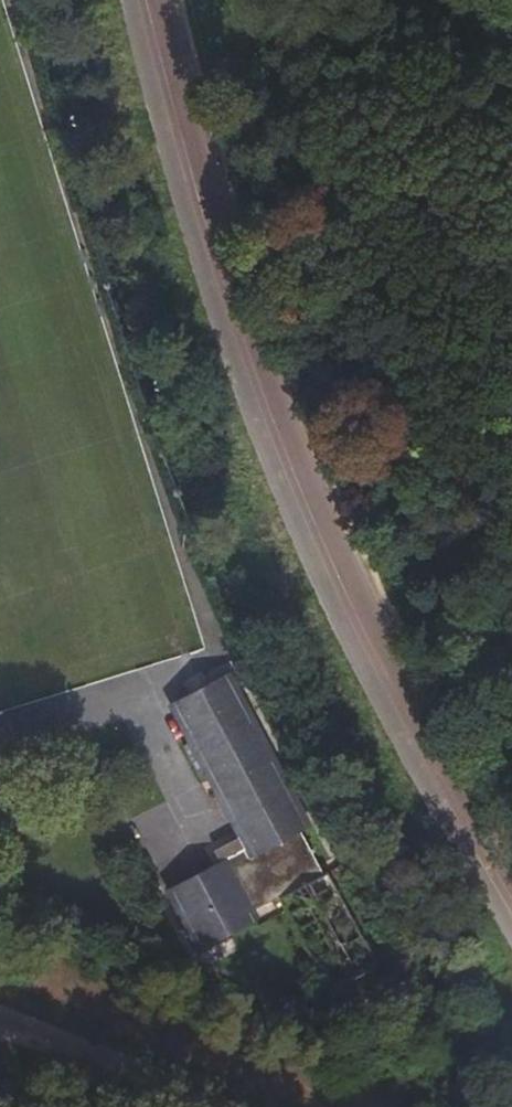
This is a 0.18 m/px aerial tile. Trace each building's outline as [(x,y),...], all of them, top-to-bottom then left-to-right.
[(305,827),(233,684),(182,710),(253,852),(171,893),(196,938),(276,900),(325,997),(379,973),(328,874),(323,877),(297,831),(305,827)] [(216,860),(243,854),(239,839),(213,846),(216,860)]
